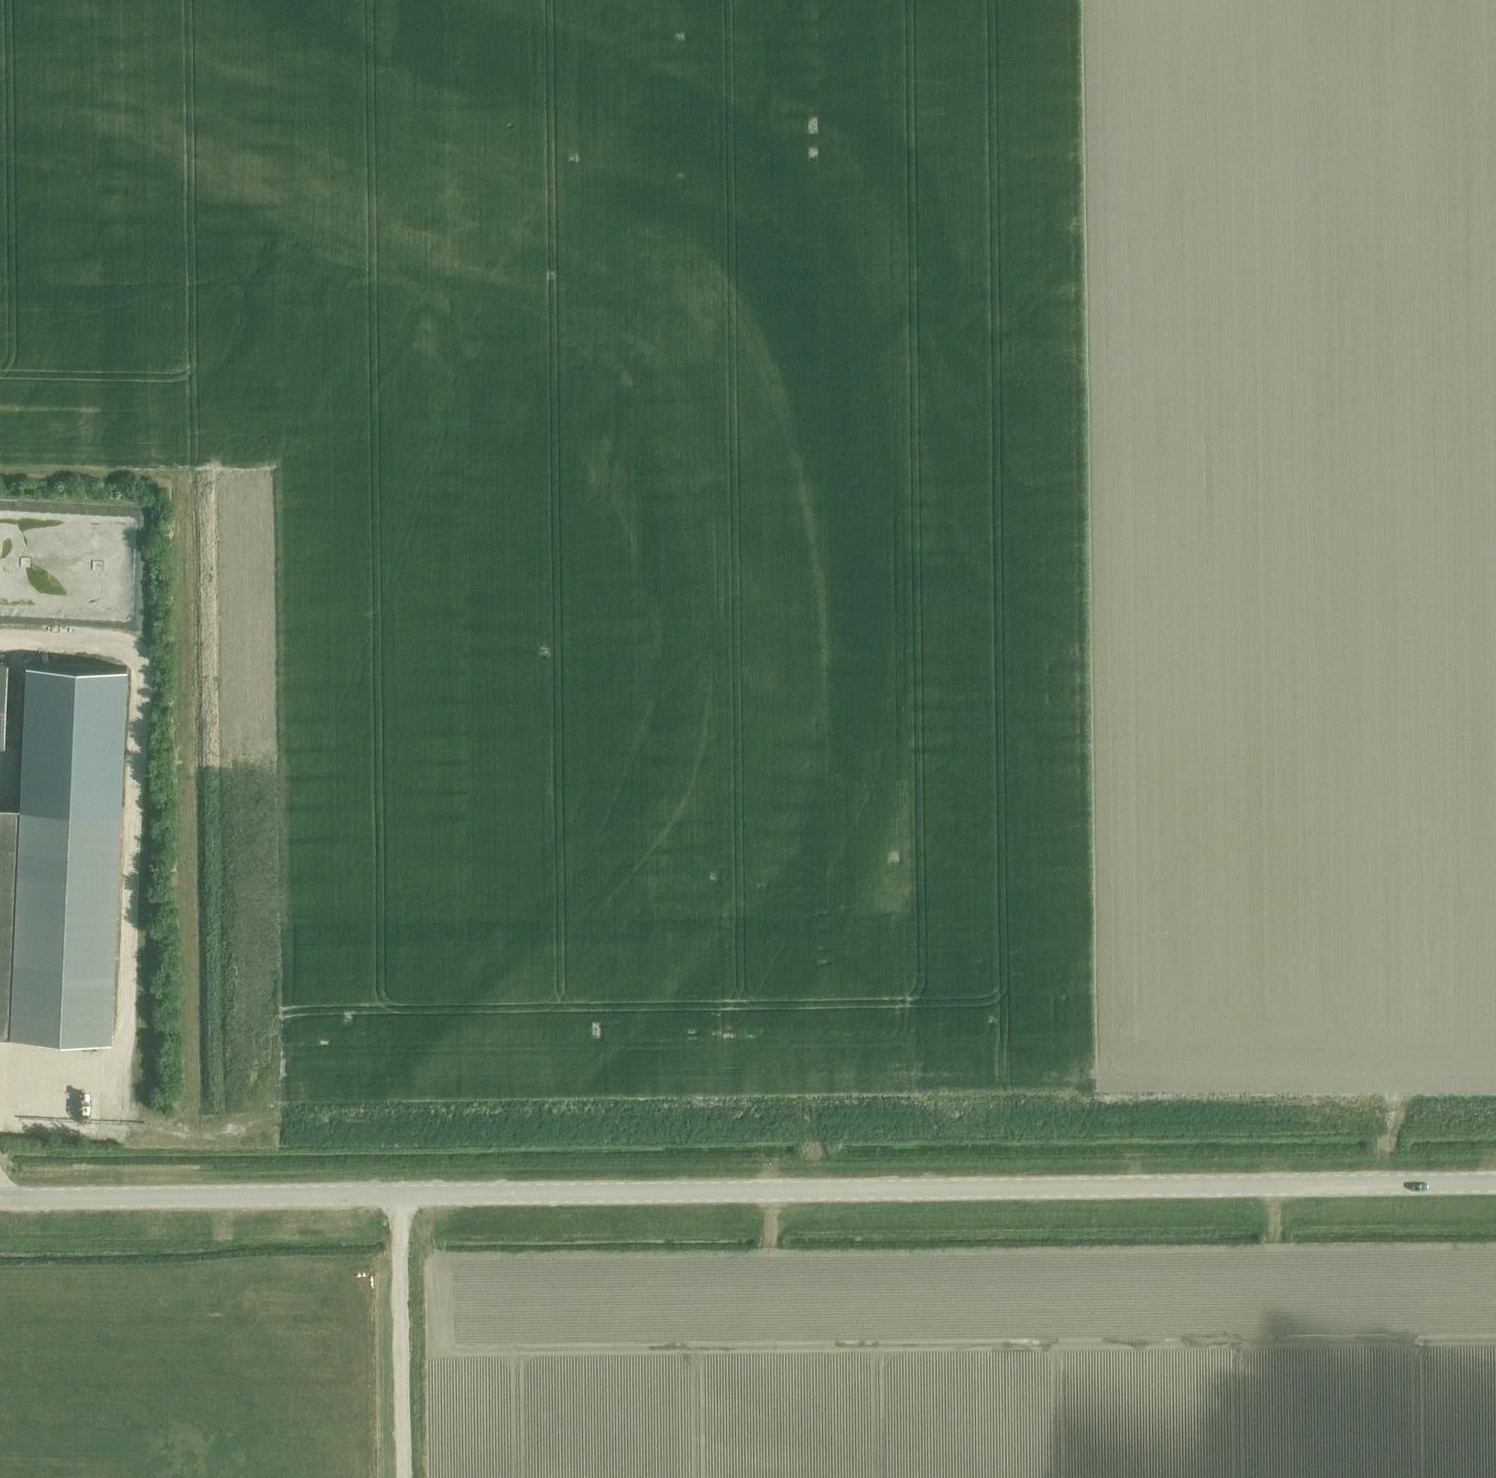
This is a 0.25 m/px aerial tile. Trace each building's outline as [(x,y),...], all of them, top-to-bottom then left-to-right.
[(113,1036),(128,665),(28,661),(24,747),(44,748),(41,811),(0,809),(0,1031),(113,1036)]
